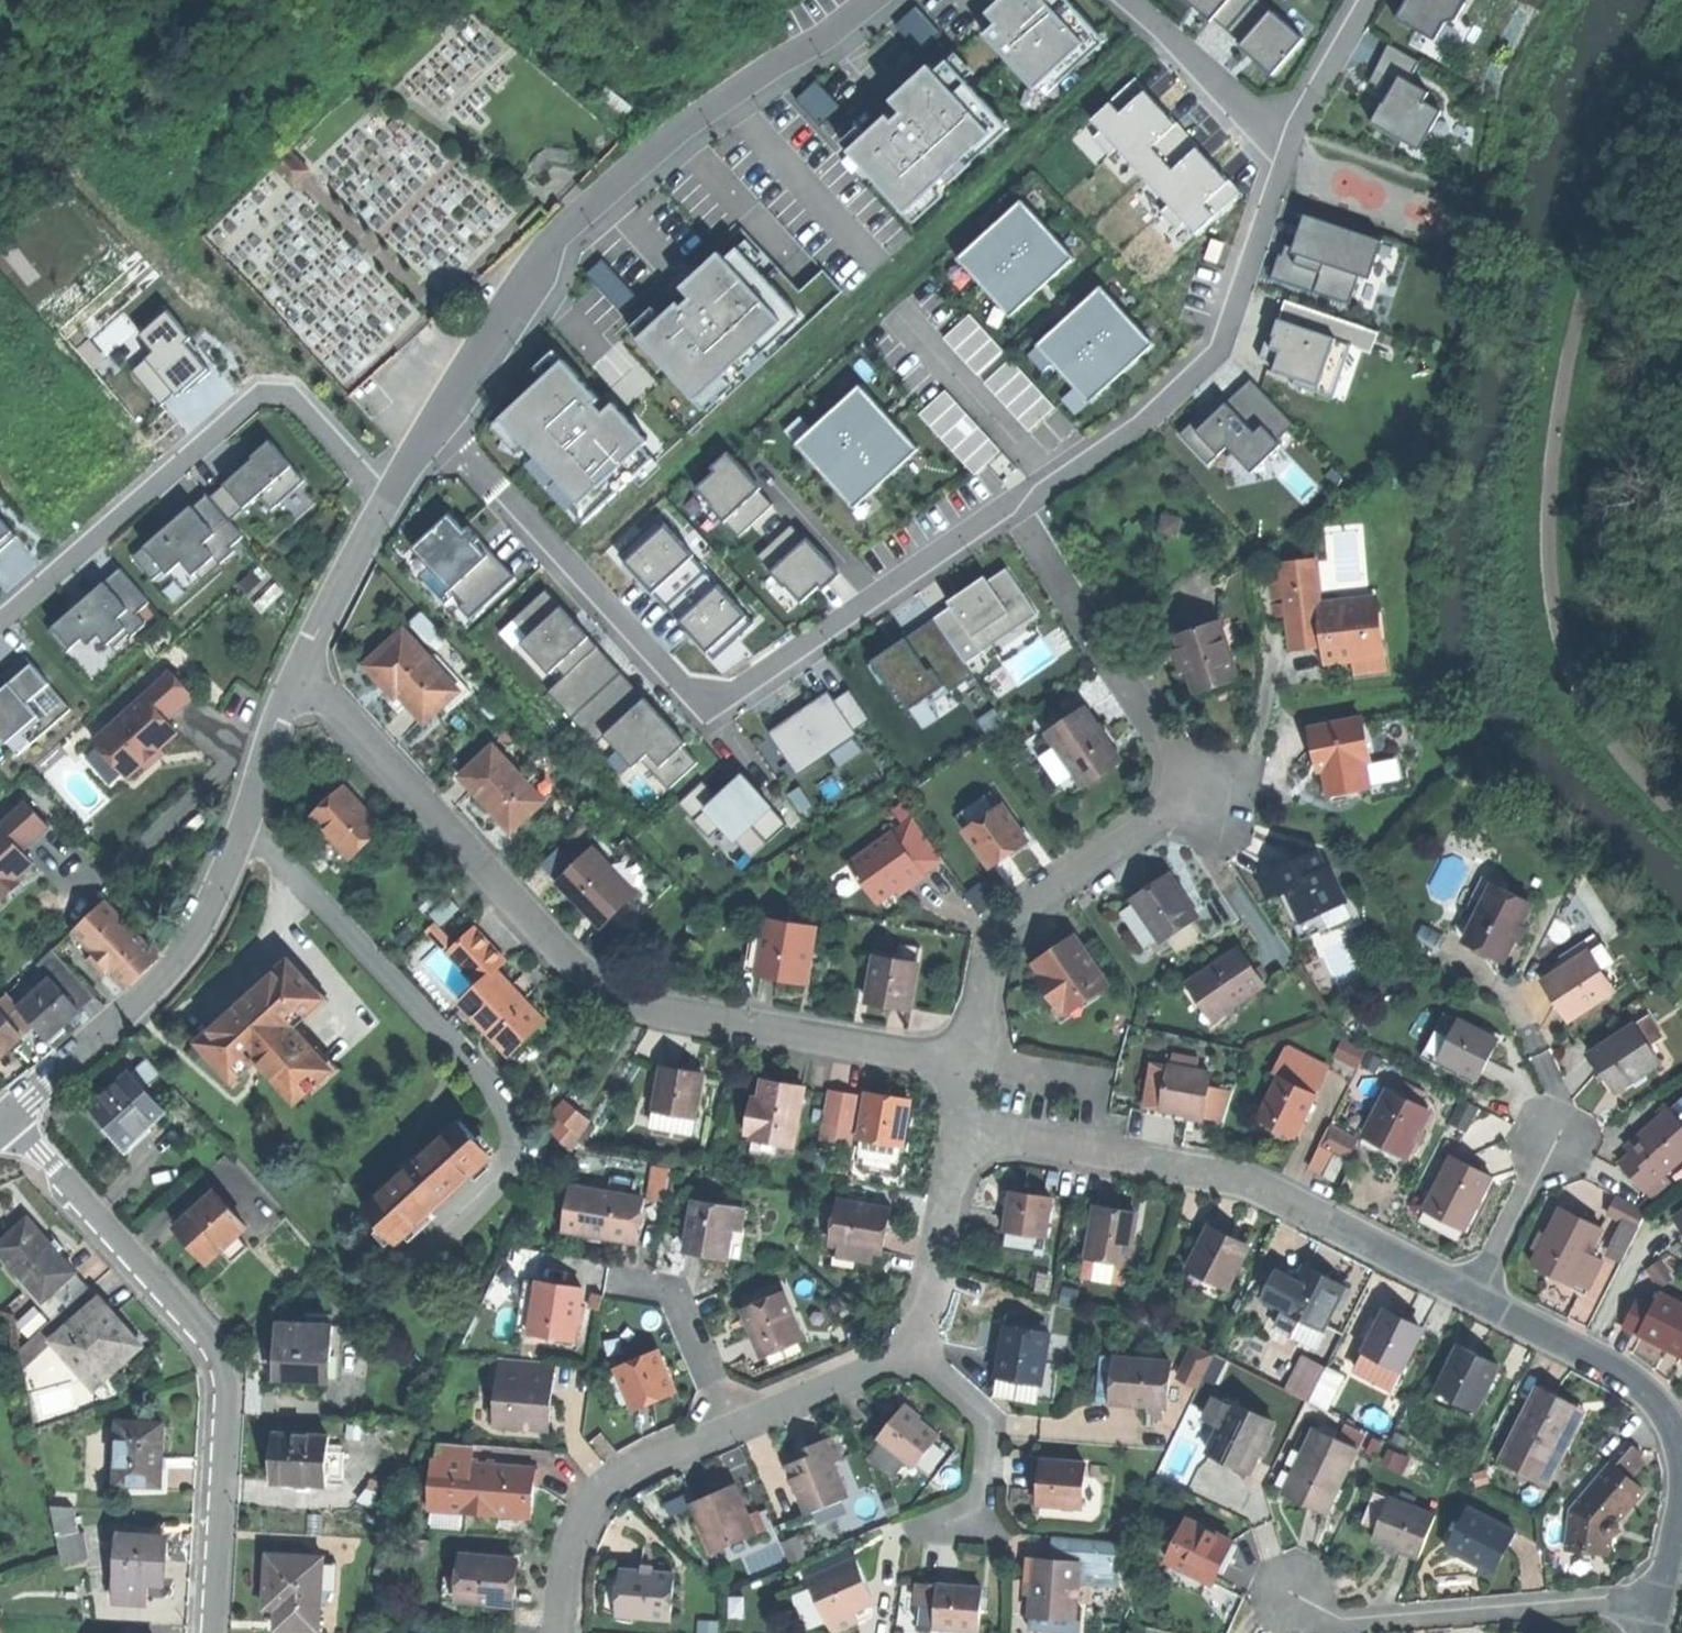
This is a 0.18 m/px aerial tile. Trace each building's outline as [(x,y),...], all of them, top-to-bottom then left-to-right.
[(1082,43),(1043,0),(994,0),(983,10),(994,22),(979,35),(1029,90),(1082,43)] [(1082,43),(1087,50),(1100,38),(1066,0),(1043,0),(1082,43)] [(1226,0),(1184,0),(1191,6),(1209,20),(1212,17),(1226,0)] [(1227,30),(1252,0),(1226,0),(1212,17),(1227,30)] [(1241,41),(1266,10),(1254,0),(1252,0),(1227,30),(1241,41)] [(1431,37),(1441,20),(1453,18),(1463,0),(1406,0),(1396,17),(1431,37)] [(897,23),(922,51),(945,31),(919,3),(897,23)] [(1241,41),(1237,45),(1253,58),(1270,72),(1299,37),(1266,10),(1241,41)] [(1384,77),(1393,82),(1397,74),(1403,64),(1412,69),(1417,61),(1391,45),(1369,81),(1378,86),(1384,77)] [(985,132),(922,66),(905,82),(887,99),(897,110),(886,120),(880,114),(842,150),(900,211),(985,132)] [(1378,106),(1369,121),(1415,148),(1438,111),(1420,100),(1425,91),(1397,74),(1393,82),(1387,91),(1378,106)] [(1378,86),(1387,91),(1393,82),(1384,77),(1378,86)] [(1138,78),(1092,120),(1198,235),(1244,193),(1138,78)] [(800,98),(822,123),(840,107),(817,82),(800,98)] [(292,186),(310,169),(290,148),(272,166),(292,186)] [(957,259),(1008,313),(1038,285),(1067,256),(1017,203),(957,259)] [(1379,239),(1302,214),(1296,233),(1289,252),(1294,253),(1323,263),(1358,274),(1367,277),(1379,239)] [(1203,259),(1216,263),(1223,242),(1209,238),(1203,259)] [(732,247),(719,259),(775,319),(730,361),(739,372),(798,318),(732,247)] [(1314,290),(1320,272),(1291,262),(1294,253),(1289,252),(1280,249),(1271,276),(1314,290)] [(673,303),(636,337),(691,397),(730,361),(775,319),(719,259),(713,252),(695,268),(678,284),(689,296),(677,308),(673,303)] [(1294,253),(1291,262),(1320,272),(1323,263),(1294,253)] [(586,273),(623,313),(638,299),(601,259),(586,273)] [(1358,274),(1323,263),(1320,272),(1314,290),(1349,302),(1358,274)] [(1067,318),(1037,346),(1089,400),(1149,343),(1097,289),(1067,318)] [(190,338),(168,311),(139,335),(153,352),(130,371),(161,408),(208,369),(185,342),(190,338)] [(976,374),(1001,350),(967,314),(942,339),(976,374)] [(1332,336),(1277,319),(1275,326),(1273,333),(1275,334),(1271,346),(1279,349),(1275,363),(1273,371),(1317,385),(1332,336)] [(1258,358),(1275,363),(1279,349),(1271,346),(1275,334),(1273,333),(1267,331),(1258,358)] [(134,365),(148,351),(133,335),(118,349),(134,365)] [(1347,341),(1332,336),(1317,385),(1332,389),(1347,341)] [(527,388),(497,416),(576,501),(641,441),(606,403),(596,412),(587,402),(591,398),(557,361),(527,388)] [(1250,377),(1224,403),(1252,433),(1260,425),(1278,443),(1297,425),(1250,377)] [(851,505),(912,450),(884,419),(856,388),(795,443),(851,505)] [(919,414),(974,475),(1001,451),(945,390),(919,414)] [(1194,431),(1224,403),(1217,396),(1197,415),(1178,434),(1206,464),(1216,454),(1194,431)] [(1224,403),(1194,431),(1216,454),(1225,445),(1250,470),(1278,443),(1260,425),(1252,433),(1224,403)] [(303,480),(266,440),(249,456),(251,457),(236,471),(222,484),(241,506),(244,509),(255,498),(269,513),(303,480)] [(711,506),(722,518),(756,487),(742,471),(727,454),(712,467),(716,471),(697,488),(712,505),(711,506)] [(241,506),(222,484),(211,494),(230,516),(241,506)] [(756,487),(722,518),(736,535),(771,504),(756,487)] [(203,494),(189,506),(211,532),(199,542),(211,556),(194,570),(201,578),(232,552),(228,547),(240,537),(203,494)] [(165,526),(142,547),(161,569),(164,572),(179,560),(190,573),(194,570),(211,556),(199,542),(211,532),(189,506),(165,526)] [(460,531),(444,514),(410,546),(449,588),(469,569),(484,556),(469,540),(473,536),(469,531),(465,527),(460,531)] [(0,519),(0,538),(10,530),(0,519)] [(623,561),(660,527),(655,521),(618,556),(623,561)] [(771,572),(803,541),(789,526),(756,557),(771,572)] [(637,576),(650,590),(687,556),(660,527),(623,561),(637,576)] [(803,541),(771,572),(782,583),(784,581),(799,597),(816,582),(820,586),(834,573),(818,557),(803,541)] [(149,579),(161,569),(142,547),(130,557),(149,579)] [(469,569),(493,595),(513,577),(489,551),(484,556),(469,569)] [(1286,588),(1321,584),(1318,557),(1283,561),(1284,570),(1286,588)] [(118,565),(101,581),(124,608),(113,618),(122,627),(104,643),(109,649),(127,633),(129,635),(142,624),(133,614),(149,600),(118,565)] [(1039,618),(1004,567),(984,580),(986,582),(1006,612),(970,636),(950,607),(934,618),(966,664),(985,651),(987,653),(1039,618)] [(469,569),(449,588),(463,603),(460,606),(470,617),(493,595),(469,569)] [(1275,589),(1286,588),(1284,570),(1273,572),(1275,589)] [(665,607),(678,621),(715,587),(702,573),(665,607)] [(950,607),(970,636),(1006,612),(986,582),(984,580),(981,576),(963,588),(945,600),(950,607)] [(75,604),(50,627),(67,646),(79,636),(85,643),(95,634),(104,643),(122,627),(113,618),(124,608),(101,581),(75,604)] [(1323,601),(1321,584),(1286,588),(1286,593),(1289,615),(1293,649),(1311,647),(1324,645),(1326,661),(1341,659),(1340,651),(1355,649),(1357,669),(1387,665),(1380,607),(1346,612),(1344,599),(1323,601)] [(715,587),(678,621),(690,635),(703,648),(740,615),(715,587)] [(557,606),(544,591),(511,621),(524,636),(557,606)] [(1289,615),(1286,593),(1276,594),(1279,616),(1289,615)] [(1378,594),(1344,599),(1346,612),(1380,607),(1378,594)] [(571,622),(557,606),(524,636),(518,641),(546,672),(554,665),(585,637),(571,622)] [(740,615),(703,648),(711,657),(748,624),(740,615)] [(931,667),(942,683),(948,691),(972,673),(931,618),(904,638),(927,670),(931,667)] [(1222,623),(1180,636),(1184,648),(1180,650),(1186,670),(1190,669),(1197,690),(1219,683),(1239,677),(1222,623)] [(418,653),(399,632),(364,663),(388,690),(383,694),(390,701),(398,711),(408,701),(425,720),(459,690),(430,657),(429,658),(422,649),(418,653)] [(585,637),(554,665),(563,675),(594,647),(585,637)] [(887,651),(870,663),(893,694),(897,692),(909,708),(942,683),(931,667),(927,670),(904,638),(887,651)] [(617,673),(594,647),(563,675),(546,690),(570,716),(617,673)] [(6,683),(28,664),(21,656),(0,674),(0,675),(6,683)] [(6,683),(22,702),(44,684),(28,664),(6,683)] [(617,673),(570,716),(592,741),(601,734),(640,699),(617,673)] [(168,723),(194,700),(171,674),(94,743),(128,780),(143,766),(160,751),(179,735),(168,723)] [(6,683),(0,688),(0,737),(4,742),(35,717),(22,702),(6,683)] [(832,700),(851,729),(867,719),(847,689),(832,700)] [(798,712),(769,731),(796,773),(855,734),(851,729),(832,700),(827,693),(798,712)] [(660,722),(640,699),(601,734),(630,766),(638,759),(646,752),(657,765),(680,745),(681,744),(660,722)] [(1121,759),(1085,708),(1048,735),(1084,786),(1101,774),(1121,759)] [(1358,718),(1310,730),(1316,757),(1320,772),(1325,771),(1330,795),(1369,786),(1364,762),(1368,761),(1358,718)] [(544,798),(543,797),(516,768),(492,742),(458,774),(485,803),(510,829),(544,798)] [(657,765),(646,752),(638,759),(665,789),(695,763),(680,745),(657,765)] [(164,755),(160,751),(143,766),(147,770),(164,755)] [(516,768),(543,797),(549,791),(522,763),(516,768)] [(761,798),(739,773),(709,799),(698,809),(715,828),(729,844),(752,824),(766,839),(783,824),(761,798)] [(364,805),(344,783),(311,813),(351,857),(384,827),(364,805)] [(707,835),(715,828),(698,809),(709,799),(698,786),(679,803),(707,835)] [(16,881),(34,864),(24,852),(49,829),(26,803),(0,826),(0,895),(16,881)] [(1028,847),(1002,807),(967,830),(994,870),(1011,858),(1028,847)] [(944,859),(914,818),(894,833),(924,874),(944,859)] [(924,874),(894,833),(851,864),(878,902),(898,888),(908,881),(911,886),(925,875),(924,874)] [(637,889),(593,846),(558,881),(581,903),(602,924),(616,911),(620,915),(633,902),(628,898),(637,889)] [(1291,862),(1270,872),(1281,894),(1288,891),(1310,937),(1353,916),(1331,871),(1322,875),(1319,868),(1325,865),(1318,849),(1291,862)] [(1281,894),(1270,872),(1258,878),(1269,900),(1281,894)] [(1196,919),(1166,874),(1147,888),(1130,899),(1160,943),(1196,919)] [(16,881),(0,895),(0,896),(3,900),(20,885),(16,881)] [(908,881),(898,888),(901,893),(906,889),(911,886),(908,881)] [(1504,960),(1515,938),(1522,923),(1532,904),(1493,884),(1465,940),(1504,960)] [(1288,891),(1281,894),(1303,940),(1310,937),(1288,891)] [(431,912),(441,923),(460,906),(450,895),(431,912)] [(143,968),(154,953),(106,901),(75,931),(96,954),(111,970),(127,987),(132,983),(143,968)] [(782,978),(806,982),(815,927),(770,920),(760,974),(782,978)] [(458,942),(447,930),(445,932),(435,921),(428,928),(480,984),(497,968),(507,959),(476,925),(458,942)] [(1522,923),(1515,938),(1523,942),(1526,936),(1530,927),(1522,923)] [(1561,965),(1586,950),(1597,942),(1590,933),(1555,956),(1561,965)] [(913,993),(922,944),(900,940),(897,958),(877,954),(869,999),(911,1007),(913,993)] [(1092,964),(1076,941),(1037,967),(1047,981),(1043,984),(1053,1000),(1061,1012),(1071,1005),(1075,1011),(1109,989),(1097,970),(1092,973),(1088,967),(1092,964)] [(1240,946),(1227,955),(1217,962),(1191,981),(1217,1018),(1266,983),(1240,946)] [(1599,946),(1588,953),(1598,969),(1610,961),(1599,946)] [(96,995),(54,950),(37,966),(51,982),(22,1009),(39,1027),(50,1039),(73,1017),(96,995)] [(1217,962),(1227,955),(1223,950),(1217,954),(1213,957),(1217,962)] [(1588,953),(1586,950),(1561,965),(1539,980),(1552,1000),(1566,1021),(1612,990),(1598,969),(1588,953)] [(105,976),(111,970),(96,954),(89,960),(105,976)] [(309,981),(290,959),(241,1002),(199,1040),(218,1062),(220,1061),(234,1077),(257,1057),(294,1099),(308,1086),(310,1088),(332,1068),(293,1025),(322,999),(307,982),(309,981)] [(497,968),(480,984),(463,1000),(509,1050),(543,1018),(517,989),(497,968)] [(22,1034),(26,1038),(39,1027),(22,1009),(8,994),(0,1002),(0,1010),(22,1034)] [(6,1050),(22,1034),(0,1010),(0,1043),(6,1050)] [(1499,1040),(1459,1019),(1439,1058),(1478,1079),(1487,1061),(1499,1040)] [(1634,1027),(1647,1048),(1660,1040),(1646,1019),(1634,1027)] [(1658,1065),(1647,1048),(1634,1027),(1633,1025),(1588,1054),(1596,1066),(1604,1078),(1614,1093),(1658,1065)] [(26,1038),(45,1059),(51,1054),(58,1047),(50,1039),(39,1027),(26,1038)] [(1337,1057),(1360,1065),(1366,1047),(1343,1040),(1337,1057)] [(1274,1075),(1311,1091),(1322,1064),(1279,1046),(1268,1073),(1274,1075)] [(1170,1065),(1195,1070),(1197,1058),(1172,1054),(1170,1065)] [(683,1065),(660,1062),(650,1125),(695,1132),(705,1069),(683,1065)] [(1211,1073),(1195,1070),(1170,1065),(1153,1062),(1145,1107),(1173,1112),(1202,1118),(1211,1073)] [(1598,1082),(1604,1078),(1596,1066),(1591,1070),(1595,1076),(1598,1082)] [(146,1127),(147,1126),(165,1109),(130,1071),(119,1081),(123,1085),(114,1093),(112,1090),(94,1106),(108,1121),(116,1130),(122,1136),(140,1120),(146,1127)] [(1313,1091),(1311,1091),(1274,1075),(1258,1114),(1297,1130),(1313,1091)] [(748,1132),(755,1133),(793,1140),(795,1140),(805,1085),(785,1081),(765,1078),(761,1097),(754,1096),(748,1132)] [(1406,1157),(1410,1150),(1419,1132),(1430,1111),(1387,1090),(1364,1136),(1385,1146),(1406,1157)] [(562,1116),(574,1105),(560,1091),(548,1102),(562,1116)] [(863,1137),(866,1138),(900,1145),(901,1145),(905,1127),(910,1100),(872,1092),(863,1137)] [(1476,1106),(1462,1099),(1451,1122),(1464,1129),(1476,1106)] [(1673,1110),(1681,1120),(1681,1102),(1673,1110)] [(574,1128),(583,1114),(574,1105),(562,1116),(574,1128)] [(1657,1181),(1681,1159),(1681,1120),(1673,1110),(1672,1108),(1627,1147),(1633,1154),(1657,1181)] [(1295,1136),(1297,1130),(1258,1114),(1256,1120),(1275,1128),(1295,1136)] [(396,1239),(490,1152),(473,1134),(458,1117),(418,1154),(414,1150),(402,1162),(406,1166),(364,1205),(396,1239)] [(152,1131),(147,1126),(146,1127),(140,1120),(122,1136),(116,1130),(110,1135),(126,1153),(152,1131)] [(1357,1139),(1329,1124),(1319,1142),(1347,1157),(1357,1139)] [(1419,1132),(1410,1150),(1415,1152),(1424,1135),(1419,1132)] [(793,1140),(755,1133),(753,1144),(780,1148),(791,1150),(793,1140)] [(900,1145),(866,1138),(862,1154),(897,1161),(900,1145)] [(780,1148),(753,1144),(751,1153),(778,1158),(780,1148)] [(1345,1159),(1334,1154),(1323,1175),(1334,1181),(1345,1159)] [(1644,1192),(1657,1181),(1633,1154),(1621,1164),(1629,1174),(1644,1192)] [(1427,1205),(1467,1226),(1482,1198),(1492,1177),(1452,1156),(1427,1205)] [(666,1201),(672,1169),(656,1166),(650,1198),(666,1201)] [(645,1195),(574,1182),(565,1229),(604,1236),(637,1242),(645,1195)] [(208,1258),(220,1247),(237,1232),(246,1224),(216,1191),(178,1225),(195,1244),(208,1258)] [(1046,1238),(1053,1198),(1034,1194),(1011,1191),(1004,1231),(1046,1238)] [(833,1241),(838,1242),(875,1251),(883,1253),(888,1232),(894,1208),(845,1195),(833,1241)] [(741,1256),(750,1207),(695,1196),(685,1246),(705,1249),(741,1256)] [(1637,1227),(1643,1214),(1615,1199),(1608,1212),(1622,1219),(1637,1227)] [(1464,1232),(1467,1226),(1427,1205),(1423,1212),(1464,1232)] [(1574,1285),(1575,1282),(1589,1254),(1602,1228),(1560,1207),(1544,1237),(1531,1263),(1574,1285)] [(1674,1213),(1681,1227),(1681,1208),(1674,1213)] [(1085,1255),(1130,1263),(1137,1217),(1116,1213),(1093,1210),(1085,1255)] [(44,1300),(77,1271),(55,1247),(29,1218),(0,1244),(0,1250),(44,1300)] [(1620,1258),(1637,1227),(1622,1219),(1606,1251),(1620,1258)] [(1230,1234),(1209,1224),(1184,1274),(1224,1295),(1250,1244),(1230,1234)] [(237,1232),(220,1247),(232,1260),(248,1245),(237,1232)] [(875,1251),(838,1242),(835,1253),(872,1262),(875,1251)] [(1589,1254),(1575,1282),(1592,1290),(1605,1263),(1589,1254)] [(1127,1281),(1130,1263),(1085,1255),(1082,1274),(1127,1281)] [(1305,1263),(1296,1281),(1285,1303),(1322,1321),(1335,1296),(1338,1297),(1345,1283),(1324,1273),(1305,1263)] [(1296,1281),(1274,1270),(1263,1292),(1285,1303),(1296,1281)] [(53,1319),(90,1286),(77,1271),(44,1300),(40,1304),(53,1319)] [(580,1315),(584,1288),(538,1282),(531,1334),(577,1341),(580,1315)] [(53,1319),(42,1328),(53,1340),(100,1298),(90,1286),(53,1319)] [(762,1350),(765,1349),(796,1337),(801,1334),(783,1289),(743,1305),(762,1350)] [(1661,1290),(1652,1306),(1638,1333),(1663,1346),(1681,1357),(1681,1301),(1661,1290)] [(1622,1325),(1638,1333),(1652,1306),(1637,1297),(1622,1325)] [(100,1298),(53,1340),(95,1388),(113,1372),(105,1363),(135,1337),(112,1311),(100,1298)] [(1322,1321),(1285,1303),(1282,1309),(1319,1327),(1322,1321)] [(1363,1352),(1403,1372),(1423,1331),(1406,1322),(1384,1311),(1363,1352)] [(336,1327),(283,1321),(280,1346),(277,1373),(330,1379),(336,1327)] [(1039,1381),(1047,1332),(1002,1325),(998,1350),(995,1375),(1039,1381)] [(796,1337),(765,1349),(771,1364),(786,1358),(802,1352),(796,1337)] [(1202,1374),(1213,1351),(1194,1343),(1179,1374),(1198,1384),(1202,1374)] [(1480,1355),(1461,1344),(1437,1390),(1475,1410),(1498,1364),(1480,1355)] [(675,1391),(658,1351),(620,1367),(637,1407),(655,1399),(675,1391)] [(1226,1357),(1216,1353),(1213,1351),(1202,1374),(1215,1380),(1226,1357)] [(1330,1406),(1346,1372),(1303,1352),(1287,1387),(1330,1406)] [(1393,1391),(1403,1372),(1363,1352),(1354,1371),(1393,1391)] [(1170,1361),(1104,1355),(1101,1401),(1131,1403),(1168,1405),(1170,1361)] [(558,1362),(502,1357),(496,1404),(490,1407),(489,1416),(494,1419),(494,1427),(548,1431),(553,1397),(558,1362)] [(1560,1397),(1539,1385),(1509,1442),(1551,1464),(1581,1407),(1560,1397)] [(1275,1421),(1232,1400),(1231,1402),(1216,1395),(1205,1417),(1220,1424),(1208,1450),(1231,1461),(1250,1470),(1252,1466),(1268,1473),(1277,1453),(1263,1446),(1275,1421)] [(881,1435),(887,1440),(904,1456),(915,1465),(946,1429),(913,1400),(896,1420),(881,1435)] [(165,1425),(119,1421),(114,1483),(160,1486),(162,1458),(165,1425)] [(1359,1449),(1315,1427),(1283,1492),(1305,1503),(1327,1513),(1359,1449)] [(327,1483),(327,1477),(329,1450),(330,1436),(276,1433),(275,1458),(274,1480),(327,1483)] [(845,1454),(835,1433),(808,1445),(783,1456),(808,1513),(850,1494),(834,1459),(845,1454)] [(904,1456),(887,1440),(874,1455),(891,1471),(904,1456)] [(1625,1471),(1639,1455),(1642,1452),(1629,1442),(1611,1463),(1611,1464),(1569,1508),(1565,1543),(1588,1546),(1587,1551),(1608,1552),(1610,1536),(1617,1535),(1620,1532),(1622,1528),(1622,1523),(1619,1517),(1644,1488),(1631,1476),(1625,1471)] [(534,1494),(536,1466),(478,1463),(479,1447),(437,1444),(436,1460),(433,1460),(430,1512),(533,1518),(534,1494)] [(329,1450),(327,1477),(341,1477),(342,1451),(329,1450)] [(1645,1460),(1639,1455),(1625,1471),(1631,1476),(1638,1468),(1645,1460)] [(1087,1463),(1040,1460),(1039,1481),(1038,1503),(1083,1507),(1087,1463)] [(753,1529),(732,1484),(711,1494),(695,1502),(716,1547),(753,1529)] [(1401,1492),(1398,1500),(1412,1505),(1414,1498),(1401,1492)] [(1394,1546),(1419,1556),(1435,1515),(1412,1505),(1398,1500),(1388,1496),(1372,1538),(1394,1546)] [(51,1507),(55,1533),(77,1529),(72,1504),(51,1507)] [(1446,1550),(1459,1557),(1479,1567),(1493,1574),(1514,1531),(1468,1507),(1463,1516),(1454,1533),(1446,1550)] [(1444,1528),(1454,1533),(1463,1516),(1453,1510),(1444,1528)] [(1195,1517),(1190,1526),(1183,1539),(1173,1557),(1217,1582),(1227,1564),(1239,1543),(1195,1517)] [(1183,1539),(1190,1526),(1185,1523),(1177,1536),(1183,1539)] [(1083,1538),(1059,1536),(1057,1557),(1081,1559),(1083,1538)] [(164,1539),(121,1537),(118,1602),(145,1603),(146,1581),(162,1582),(163,1564),(164,1539)] [(319,1629),(321,1588),(323,1561),(323,1555),(269,1552),(268,1575),(267,1595),(279,1595),(278,1627),(319,1629)] [(519,1557),(465,1553),(462,1597),(516,1601),(518,1580),(519,1557)] [(1075,1617),(1079,1579),(1081,1560),(1081,1559),(1057,1557),(1036,1554),(1035,1570),(1030,1613),(1075,1617)] [(1479,1567),(1459,1557),(1453,1569),(1462,1574),(1473,1580),(1479,1567)] [(863,1568),(859,1558),(813,1577),(837,1632),(861,1622),(855,1608),(874,1600),(866,1581),(868,1580),(863,1568)] [(1079,1579),(1120,1582),(1118,1563),(1081,1560),(1079,1579)] [(323,1561),(321,1588),(335,1589),(336,1561),(323,1561)] [(613,1617),(619,1617),(623,1571),(617,1570),(615,1593),(613,1617)] [(675,1576),(653,1574),(640,1572),(623,1571),(619,1617),(670,1623),(675,1576)] [(918,1618),(939,1619),(940,1583),(920,1582),(918,1618)] [(940,1583),(939,1619),(939,1623),(982,1625),(984,1584),(961,1584),(940,1583)] [(1075,1617),(1030,1613),(1029,1627),(1080,1632),(1082,1618),(1075,1617)]
